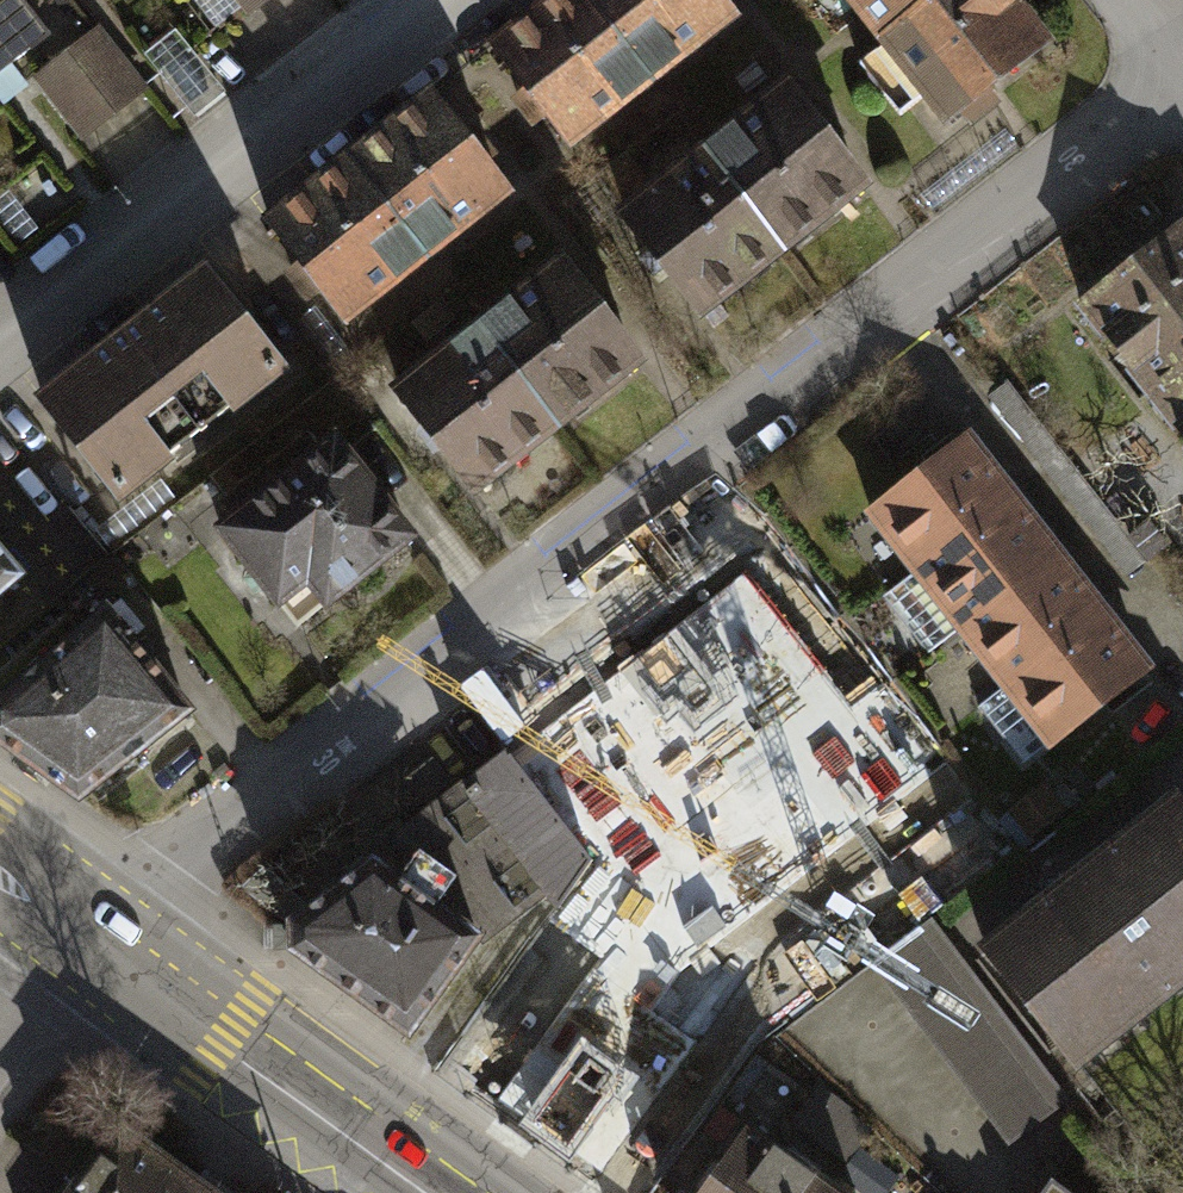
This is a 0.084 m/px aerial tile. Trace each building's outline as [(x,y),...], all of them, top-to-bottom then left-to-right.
[(50,36),(22,0),(0,0),(0,74),(50,36)] [(248,14),(267,0),(237,0),(248,14)] [(658,81),(598,0),(577,0),(505,53),(572,144),(658,81)] [(743,18),(730,0),(598,0),(658,81),(743,18)] [(830,32),(860,9),(878,31),(918,0),(804,0),(830,32)] [(878,31),(888,44),(865,62),(906,114),(928,96),(949,122),(1057,38),(1027,0),(918,0),(878,31)] [(38,83),(83,141),(151,88),(106,30),(38,83)] [(729,146),(809,252),(894,188),(814,82),(729,146)] [(358,166),(436,266),(517,202),(440,103),(358,166)] [(643,211),(723,317),(809,252),(729,146),(643,211)] [(276,230),(354,329),(436,266),(358,166),(276,230)] [(1098,312),(1182,422),(1182,246),(1098,312)] [(506,320),(586,430),(671,368),(591,259),(506,320)] [(58,391),(135,493),(298,371),(221,269),(58,391)] [(421,382),(501,491),(586,430),(506,320),(421,382)] [(376,428),(344,387),(241,466),(255,484),(322,432),(340,455),(361,439),(376,428)] [(238,534),(314,631),(350,604),(354,610),(420,559),(442,543),(361,439),(340,455),(238,534)] [(1021,500),(975,441),(876,517),(922,576),(1021,500)] [(1067,560),(1021,500),(922,576),(968,636),(1067,560)] [(18,576),(0,555),(0,592),(18,576)] [(1113,620),(1067,560),(968,636),(1014,696),(1113,620)] [(736,580),(508,754),(578,846),(645,795),(673,831),(766,760),(750,740),(819,687),(736,580)] [(0,704),(0,743),(79,797),(190,712),(108,612),(0,704)] [(1159,680),(1113,620),(1014,696),(1060,756),(1159,680)] [(578,846),(508,754),(298,919),(300,955),(415,1040),(484,946),(542,891),(557,908),(590,863),(578,846)] [(1073,820),(1050,790),(1013,818),(1037,848),(1073,820)] [(1182,983),(1182,807),(1180,802),(992,948),(1081,1062),(1182,983)] [(939,927),(882,969),(1015,1145),(1071,1103),(939,927)] [(593,968),(498,1100),(602,1174),(697,1042),(593,968)] [(825,1098),(803,1128),(854,1164),(875,1134),(825,1098)] [(92,1192),(239,1192),(143,1123),(92,1192)] [(763,1128),(717,1192),(856,1192),(763,1128)] [(1052,1180),(1043,1192),(1069,1192),(1052,1180)]
